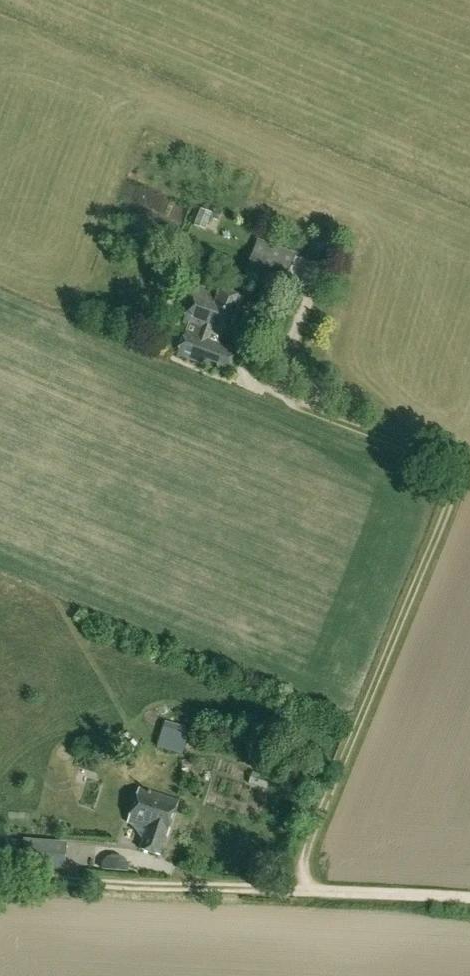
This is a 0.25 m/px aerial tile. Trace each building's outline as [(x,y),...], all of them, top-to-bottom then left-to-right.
[(219,221),(224,210),(216,207),(212,218),(219,221)] [(295,254),(258,240),(246,274),(282,287),(295,254)] [(209,285),(209,266),(187,266),(187,285),(209,285)] [(183,322),(189,324),(178,353),(229,372),(238,349),(209,338),(211,332),(223,337),(238,295),(221,289),(218,296),(196,288),(183,322)] [(158,747),(183,754),(190,729),(165,722),(158,747)] [(180,801),(139,788),(128,822),(148,829),(142,849),(161,855),(167,835),(168,835),(180,801)] [(22,839),(6,838),(6,850),(21,851),(22,839)] [(66,871),(67,842),(25,839),(23,867),(66,871)]
